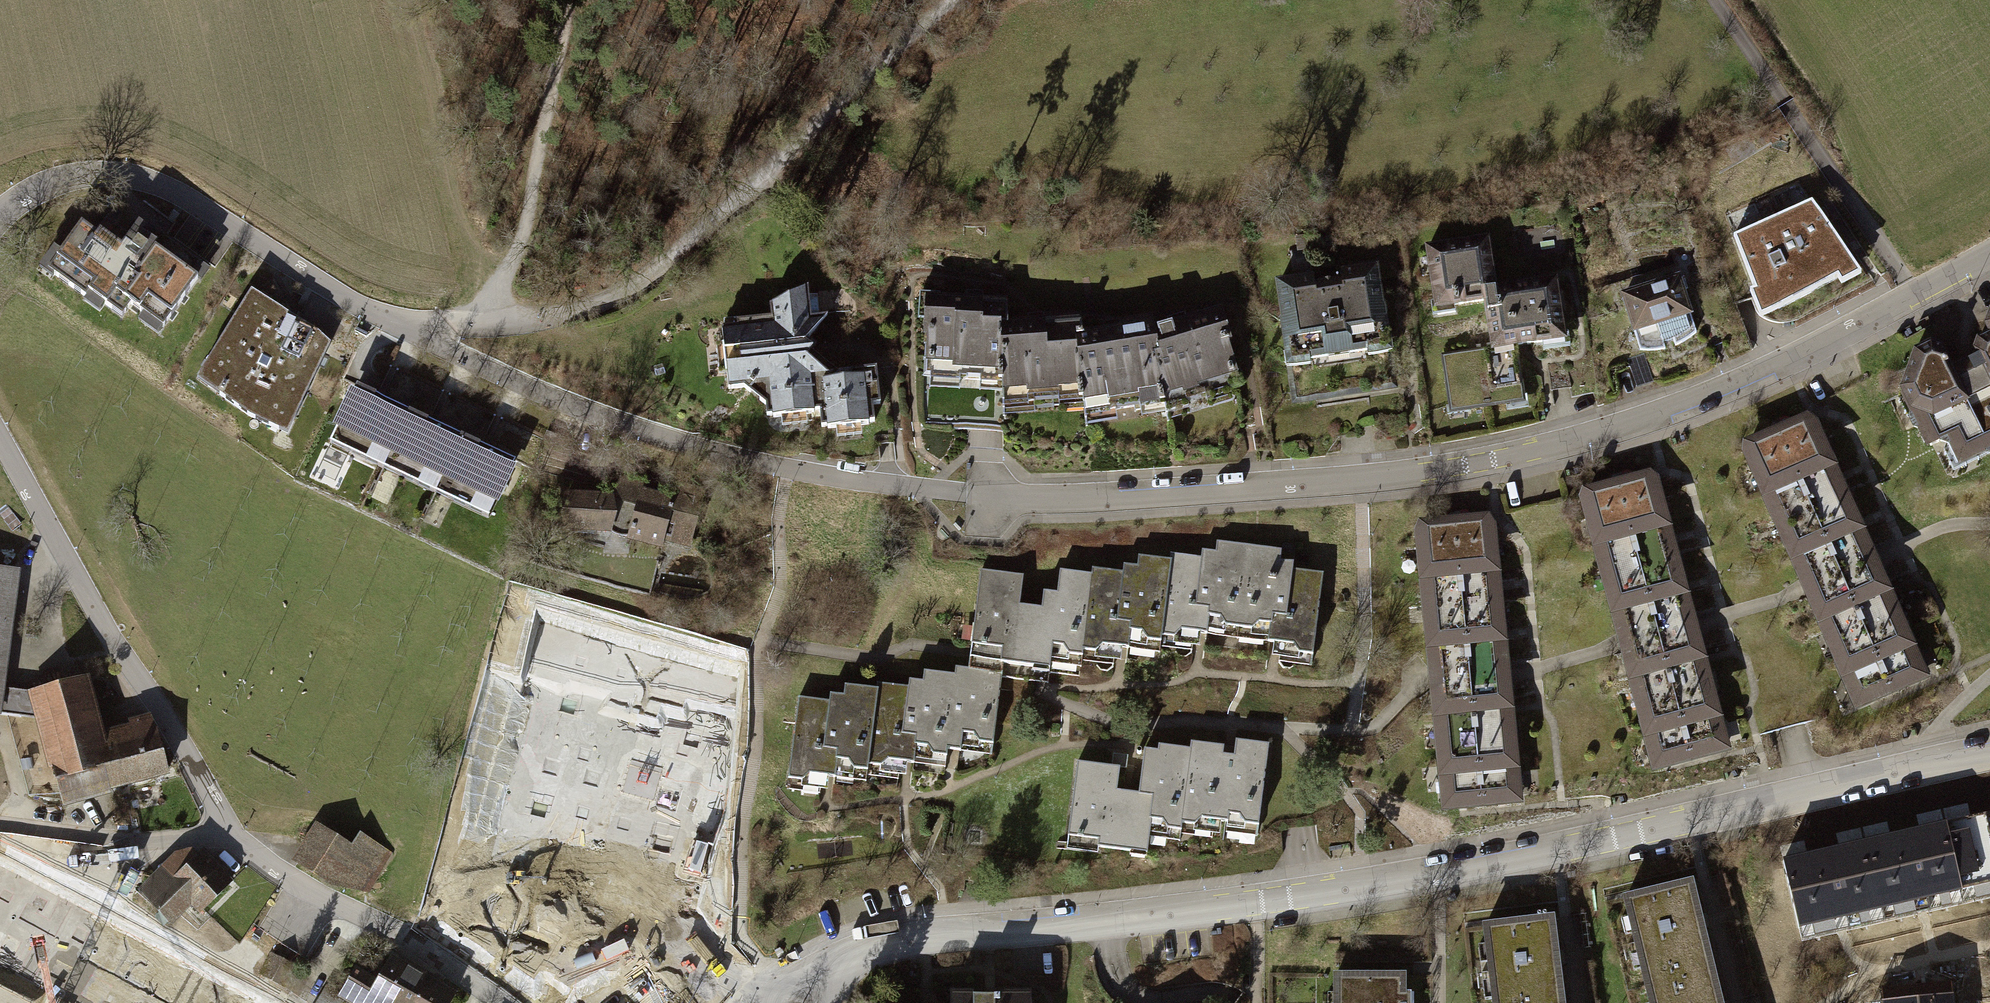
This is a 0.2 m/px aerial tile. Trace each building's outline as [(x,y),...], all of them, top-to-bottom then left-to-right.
[(1747,153),(1742,137),(1730,140),(1735,157),(1747,153)] [(1835,277),(1826,261),(1841,251),(1807,202),(1730,236),(1751,292),(1764,288),(1774,309),(1835,277)] [(96,227),(82,217),(48,265),(102,303),(106,298),(123,310),(131,297),(164,320),(205,262),(139,216),(130,229),(106,213),(96,227)] [(1490,349),(1442,356),(1450,404),(1464,402),(1465,409),(1504,403),(1503,397),(1522,394),(1515,348),(1563,339),(1555,279),(1492,287),(1485,238),(1427,247),(1435,300),(1452,298),(1453,305),(1482,300),(1490,349)] [(1298,281),(1279,283),(1284,314),(1279,318),(1285,323),(1290,354),(1284,363),(1291,365),(1295,396),(1390,383),(1387,353),(1391,346),(1383,343),(1378,312),(1385,305),(1378,300),(1374,271),(1351,272),(1348,268),(1338,269),(1338,273),(1332,274),(1333,282),(1326,281),(1321,277),(1320,283),(1312,284),(1311,275),(1298,276),(1298,281)] [(1695,332),(1679,276),(1652,284),(1653,288),(1624,296),(1639,348),(1651,350),(1663,348),(1661,342),(1672,339),(1674,344),(1685,339),(1695,332)] [(735,326),(722,327),(729,388),(744,385),(765,403),(766,415),(813,412),(819,409),(821,425),(872,421),(870,404),(879,401),(875,364),(851,371),(848,376),(832,378),(807,356),(811,348),(804,343),(825,313),(809,316),(808,309),(818,309),(817,292),(807,293),(805,284),(770,302),(769,316),(735,319),(735,326)] [(249,415),(287,433),(330,343),(315,329),(251,288),(196,378),(249,415)] [(980,379),(1002,380),(999,324),(1005,324),(1005,306),(924,300),(923,328),(928,330),(927,344),(932,344),(931,354),(927,352),(926,361),(931,362),(927,369),(980,371),(980,379)] [(1169,321),(1152,326),(1157,348),(1153,353),(1163,402),(1165,408),(1186,402),(1184,396),(1232,381),(1229,373),(1232,372),(1230,364),(1226,365),(1223,357),(1229,355),(1225,342),(1229,340),(1220,314),(1172,329),(1169,321)] [(1003,402),(1082,398),(1074,336),(1082,334),(1079,323),(1029,327),(1029,323),(1005,324),(999,324),(1002,380),(1003,402)] [(1085,414),(1163,402),(1153,353),(1157,348),(1152,326),(1104,334),(1104,329),(1082,334),(1074,336),(1082,398),(1085,414)] [(1909,365),(1913,375),(1906,378),(1902,386),(1913,407),(1908,418),(1912,426),(1921,429),(1929,445),(1939,440),(1954,445),(1961,459),(1980,450),(1988,454),(1989,453),(1989,332),(1977,338),(1974,347),(1978,355),(1949,368),(1939,346),(1930,342),(1915,350),(1919,360),(1909,365)] [(1642,354),(1626,359),(1635,385),(1651,379),(1642,354)] [(330,445),(381,468),(408,410),(356,387),(330,445)] [(381,468),(434,493),(461,435),(408,410),(381,468)] [(1750,440),(1747,448),(1752,459),(1749,465),(1752,472),(1759,475),(1766,491),(1762,497),(1765,503),(1773,507),(1785,534),(1781,541),(1785,547),(1790,548),(1806,584),(1811,595),(1808,601),(1810,607),(1817,609),(1838,657),(1835,662),(1838,669),(1843,670),(1846,678),(1843,684),(1851,702),(1868,695),(1871,697),(1876,698),(1904,686),(1905,680),(1925,672),(1917,653),(1909,652),(1906,645),(1909,638),(1906,631),(1899,629),(1868,559),(1854,524),(1857,518),(1854,511),(1846,508),(1834,479),(1837,472),(1834,466),(1827,463),(1821,448),(1823,442),(1820,434),(1813,432),(1809,421),(1803,418),(1791,423),(1788,416),(1768,424),(1771,432),(1750,440)] [(514,459),(461,435),(434,493),(488,517),(514,459)] [(1590,488),(1586,495),(1589,506),(1585,512),(1587,519),(1593,523),(1598,540),(1593,545),(1595,552),(1602,557),(1609,586),(1605,592),(1607,599),(1613,600),(1623,639),(1626,650),(1622,655),(1623,661),(1629,665),(1642,715),(1638,720),(1641,727),(1646,729),(1648,737),(1644,743),(1649,762),(1666,758),(1673,762),(1703,754),(1705,749),(1726,744),(1721,724),(1713,722),(1711,714),(1716,708),(1714,700),(1707,697),(1688,623),(1679,586),(1683,581),(1681,573),(1674,569),(1667,539),(1671,533),(1669,526),(1662,522),(1659,506),(1662,500),(1660,492),(1654,489),(1652,478),(1646,474),(1633,477),(1631,469),(1610,474),(1612,482),(1590,488)] [(615,495),(608,495),(608,523),(629,529),(627,535),(661,545),(664,538),(689,543),(701,494),(676,487),(672,501),(642,491),(644,483),(621,478),(615,495)] [(608,495),(565,494),(564,529),(607,530),(608,523),(608,495)] [(1424,521),(1419,527),(1421,539),(1416,544),(1417,552),(1422,556),(1424,574),(1419,578),(1419,586),(1426,591),(1429,621),(1423,626),(1425,633),(1430,636),(1434,675),(1435,687),(1430,692),(1431,698),(1436,702),(1441,754),(1437,758),(1438,765),(1443,769),(1443,776),(1439,782),(1441,802),(1458,800),(1461,802),(1465,805),(1496,802),(1499,797),(1520,795),(1518,775),(1510,771),(1510,764),(1515,758),(1514,750),(1508,746),(1501,670),(1498,632),(1502,627),(1502,620),(1495,614),(1493,583),(1498,578),(1497,571),(1491,566),(1489,550),(1494,545),(1493,537),(1488,532),(1487,521),(1482,516),(1469,517),(1468,509),(1446,511),(1447,519),(1424,521)] [(1022,577),(979,571),(969,658),(1001,662),(1000,676),(1048,681),(1049,672),(1045,671),(1046,660),(1049,660),(1050,650),(1060,652),(1065,661),(1078,663),(1079,651),(1114,655),(1115,647),(1128,649),(1129,638),(1140,639),(1144,646),(1159,648),(1160,636),(1193,640),(1194,634),(1206,635),(1207,622),(1218,623),(1223,633),(1237,634),(1238,629),(1267,633),(1266,642),(1280,644),(1279,649),(1294,651),(1297,658),(1310,661),(1320,572),(1291,569),(1292,561),(1278,559),(1279,548),(1216,541),(1214,552),(1201,550),(1200,557),(1169,553),(1168,559),(1137,555),(1135,565),(1123,564),(1122,570),(1091,567),(1090,574),(1059,570),(1056,593),(1042,591),(1039,616),(1017,613),(1022,577)] [(0,573),(0,726),(3,726),(3,721),(7,693),(21,575),(0,573)] [(954,665),(953,674),(954,674),(945,748),(959,750),(961,738),(971,740),(977,749),(990,750),(999,679),(1001,662),(969,658),(967,667),(954,665)] [(943,762),(945,748),(954,674),(953,674),(923,670),(922,680),(908,679),(907,686),(876,683),(875,688),(844,684),(843,695),(829,693),(828,700),(797,696),(786,784),(800,786),(810,779),(820,781),(821,775),(834,777),(835,766),(846,767),(854,777),(865,777),(866,764),(898,768),(899,760),(913,762),(914,751),(926,752),(931,760),(943,762)] [(114,802),(113,798),(98,742),(103,741),(87,681),(29,696),(7,693),(3,721),(35,725),(49,778),(53,777),(63,815),(114,802)] [(132,730),(103,741),(98,742),(113,798),(170,782),(155,727),(153,728),(150,718),(130,723),(132,730)] [(1111,753),(1109,766),(1076,762),(1066,842),(1146,852),(1150,825),(1161,826),(1164,835),(1179,837),(1181,823),(1213,827),(1214,820),(1237,823),(1243,831),(1256,833),(1268,743),(1235,739),(1233,755),(1221,753),(1222,745),(1191,741),(1190,748),(1157,744),(1156,750),(1144,748),(1138,800),(1115,797),(1119,766),(1125,767),(1127,755),(1111,753)] [(1989,882),(1989,812),(1943,823),(1959,889),(1989,882)] [(1943,823),(1863,842),(1878,908),(1959,889),(1943,823)] [(617,886),(665,892),(667,878),(688,881),(695,833),(626,824),(617,886)] [(319,827),(296,862),(333,883),(366,888),(385,850),(350,828),(342,842),(319,827)] [(1797,927),(1878,908),(1863,842),(1781,862),(1797,927)] [(191,908),(200,917),(226,891),(230,886),(192,849),(176,853),(136,891),(171,927),(191,908)] [(502,930),(509,892),(449,880),(441,918),(502,930)] [(1646,985),(1711,970),(1689,881),(1624,897),(1629,915),(1631,914),(1636,932),(1633,933),(1637,951),(1640,950),(1645,968),(1642,969),(1646,985)] [(1550,917),(1484,925),(1486,944),(1489,943),(1491,962),(1488,962),(1491,980),(1494,979),(1496,998),(1493,998),(1494,1002),(1561,1002),(1550,917)] [(316,1002),(445,1002),(451,993),(391,957),(380,977),(373,973),(370,977),(355,968),(340,994),(326,986),(316,1002)] [(1646,985),(1650,1002),(1651,1002),(1653,1002),(1719,1002),(1711,970),(1646,985)] [(1333,1002),(1410,1002),(1410,990),(1402,990),(1402,973),(1333,973),(1333,1002)] [(1884,1002),(1952,1002),(1951,994),(1896,999),(1895,987),(1882,988),(1884,1002)] [(949,1002),(1030,1002),(1029,993),(949,992),(949,1002)]
